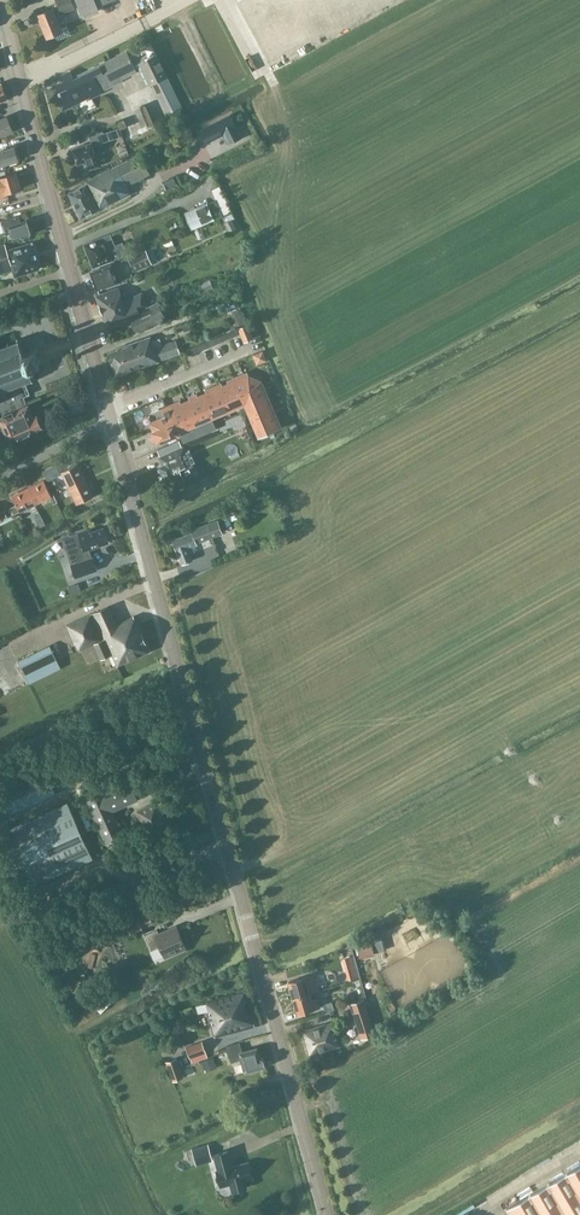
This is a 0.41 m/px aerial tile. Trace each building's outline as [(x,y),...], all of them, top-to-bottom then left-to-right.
[(85,4),(83,0),(56,0),(58,6),(38,14),(47,37),(55,34),(57,40),(70,35),(66,25),(61,28),(56,16),(85,4)] [(85,4),(85,5),(87,10),(107,2),(113,0),(83,0),(85,4)] [(236,3),(272,72),(406,0),(243,0),(236,3)] [(150,86),(159,81),(161,80),(175,109),(182,106),(168,77),(157,54),(152,44),(130,56),(127,50),(72,77),(69,71),(61,74),(64,81),(56,85),(62,97),(56,100),(62,111),(91,97),(115,85),(113,80),(136,69),(134,65),(139,63),(150,86)] [(230,114),(197,131),(204,145),(223,135),(228,145),(242,137),(230,114)] [(12,131),(6,116),(0,118),(0,136),(12,131)] [(106,141),(120,137),(117,129),(104,133),(106,141)] [(100,142),(93,145),(92,142),(71,149),(77,165),(83,163),(86,171),(98,167),(95,159),(96,159),(95,156),(103,153),(100,142)] [(5,169),(4,165),(17,160),(13,147),(0,151),(0,170),(5,169)] [(141,154),(86,181),(87,184),(68,192),(81,219),(98,210),(99,209),(130,194),(127,186),(150,174),(147,167),(155,164),(149,150),(141,154)] [(8,197),(7,193),(20,189),(15,173),(0,177),(0,199),(8,197)] [(212,190),(216,199),(222,215),(231,211),(219,186),(212,190)] [(223,216),(222,215),(216,199),(184,212),(191,229),(223,216)] [(0,221),(3,230),(4,232),(9,231),(12,239),(29,234),(30,232),(26,220),(20,222),(18,215),(0,221)] [(224,223),(230,234),(237,231),(231,219),(224,223)] [(110,234),(83,244),(90,263),(92,269),(111,261),(115,260),(115,259),(127,254),(123,243),(117,245),(115,246),(110,234)] [(13,269),(15,276),(40,268),(32,242),(7,250),(5,244),(0,245),(0,273),(13,269)] [(152,263),(158,260),(153,247),(146,250),(143,243),(128,250),(131,256),(128,257),(134,272),(152,264),(152,263)] [(90,272),(97,291),(118,283),(111,264),(90,272)] [(150,301),(159,297),(154,284),(145,288),(150,301)] [(111,326),(130,320),(140,315),(138,311),(148,306),(141,293),(123,302),(118,288),(96,295),(95,296),(95,297),(96,297),(104,320),(104,321),(105,321),(108,320),(111,326)] [(167,308),(178,303),(174,294),(163,299),(167,308)] [(140,315),(130,320),(136,332),(159,321),(165,318),(159,306),(157,303),(150,307),(151,310),(140,315)] [(234,326),(244,324),(242,308),(232,310),(234,326)] [(248,325),(239,329),(244,342),(252,339),(253,338),(248,325)] [(236,329),(226,333),(229,339),(239,334),(236,329)] [(226,333),(221,335),(223,341),(229,339),(226,333)] [(117,349),(108,352),(111,363),(115,376),(159,361),(159,360),(180,353),(176,340),(162,345),(160,337),(152,340),(151,335),(116,347),(117,349)] [(23,383),(31,380),(32,382),(34,381),(33,380),(34,379),(34,378),(32,378),(28,367),(40,362),(38,356),(35,348),(23,353),(18,341),(20,341),(20,339),(18,340),(18,338),(16,338),(17,340),(9,343),(8,341),(6,342),(7,344),(0,347),(0,392),(23,383)] [(215,338),(206,341),(209,347),(217,343),(215,338)] [(206,341),(195,346),(198,352),(209,347),(206,341)] [(195,346),(184,351),(186,355),(187,356),(198,352),(195,346)] [(216,428),(212,417),(244,403),(259,436),(280,427),(261,381),(258,380),(259,380),(251,376),(251,377),(248,376),(247,373),(227,381),(228,384),(222,386),(221,384),(205,390),(206,393),(197,397),(196,394),(189,397),(190,400),(181,404),(179,401),(162,408),(165,416),(150,422),(153,430),(151,431),(152,432),(150,432),(148,436),(151,441),(154,443),(156,442),(178,433),(182,442),(216,428)] [(24,406),(21,397),(27,395),(23,385),(24,385),(23,383),(0,392),(0,417),(24,406)] [(0,417),(0,419),(4,429),(0,431),(0,433),(4,443),(42,426),(41,424),(43,421),(41,417),(38,416),(35,410),(32,411),(28,404),(24,406),(0,417)] [(159,468),(163,477),(162,477),(161,480),(162,484),(166,486),(166,485),(195,473),(191,464),(184,447),(177,450),(159,458),(163,466),(159,468)] [(69,488),(86,480),(78,464),(62,472),(69,488)] [(28,488),(36,504),(51,497),(53,504),(57,502),(53,492),(50,493),(44,480),(28,488)] [(86,480),(69,488),(77,504),(93,497),(86,480)] [(20,512),(36,504),(28,488),(12,496),(16,505),(11,507),(14,514),(19,512),(20,512)] [(196,543),(223,533),(218,520),(191,529),(192,531),(172,539),(177,552),(182,564),(193,560),(190,553),(195,552),(193,546),(197,545),(196,543)] [(91,529),(79,533),(70,536),(79,563),(92,559),(89,551),(86,552),(85,550),(109,542),(108,539),(109,537),(107,532),(105,531),(104,528),(95,531),(91,529)] [(79,563),(71,566),(75,579),(97,571),(93,558),(92,559),(79,563)] [(66,625),(67,627),(62,630),(64,636),(70,633),(75,644),(77,643),(80,650),(95,643),(100,653),(102,659),(111,655),(116,666),(150,651),(139,626),(138,626),(134,616),(117,625),(109,606),(66,625)] [(50,646),(30,656),(31,658),(38,671),(58,661),(50,646)] [(55,794),(45,770),(0,790),(0,818),(55,794)] [(113,811),(138,800),(129,781),(87,800),(106,844),(124,836),(113,811)] [(147,832),(159,827),(167,823),(157,801),(137,810),(147,832)] [(26,889),(93,858),(68,802),(1,832),(26,889)] [(129,933),(152,922),(148,911),(124,922),(129,933)] [(151,950),(159,947),(161,946),(165,956),(186,946),(178,928),(160,935),(157,929),(145,935),(151,950)] [(369,939),(356,945),(360,956),(373,950),(369,939)] [(340,957),(346,978),(354,976),(349,955),(340,957)] [(292,999),(310,993),(318,991),(313,975),(287,982),(292,999)] [(255,1026),(245,991),(207,1002),(210,1010),(208,1011),(215,1037),(255,1026)] [(310,993),(292,999),(297,1015),(321,1008),(318,998),(312,1000),(310,993)] [(100,1010),(113,998),(110,994),(96,1006),(100,1010)] [(322,1002),(325,1012),(338,1007),(335,998),(322,1002)] [(350,1004),(361,1038),(375,1034),(364,999),(350,1004)] [(309,1055),(340,1046),(333,1022),(302,1030),(309,1055)] [(349,1039),(357,1036),(355,1028),(346,1031),(349,1039)] [(206,1052),(202,1042),(186,1047),(192,1063),(207,1057),(205,1052),(206,1052)] [(242,1060),(245,1073),(264,1068),(266,1065),(265,1065),(264,1059),(264,1058),(261,1057),(260,1057),(257,1048),(243,1052),(240,1042),(227,1046),(231,1062),(242,1060)] [(183,1078),(177,1058),(166,1062),(173,1081),(183,1078)] [(186,1075),(187,1077),(196,1073),(192,1063),(180,1068),(183,1076),(186,1075)] [(206,1141),(191,1145),(194,1155),(209,1150),(206,1141)] [(217,1171),(221,1186),(231,1184),(233,1191),(247,1188),(245,1180),(253,1178),(252,1173),(253,1171),(252,1169),(250,1167),(249,1162),(233,1167),(228,1151),(214,1155),(219,1171),(217,1171)] [(196,1153),(196,1165),(212,1165),(212,1153),(196,1153)] [(507,1208),(511,1214),(579,1214),(579,1165),(507,1208)]
